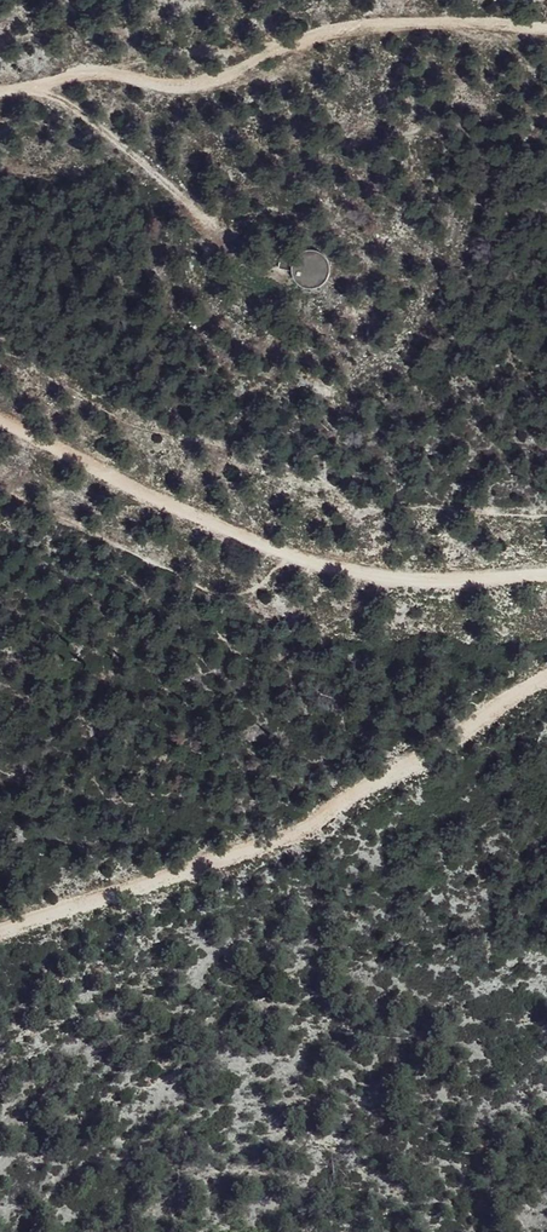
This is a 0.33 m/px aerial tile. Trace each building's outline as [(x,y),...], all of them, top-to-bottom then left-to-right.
[(292,256),(290,259),(274,257),(272,270),(289,273),(290,277),(293,281),(298,285),(306,289),(314,289),(321,287),(326,282),(329,276),(330,270),(330,262),(328,258),(325,253),(321,251),(314,248),(308,248),(302,249),(296,252),(292,256)]
